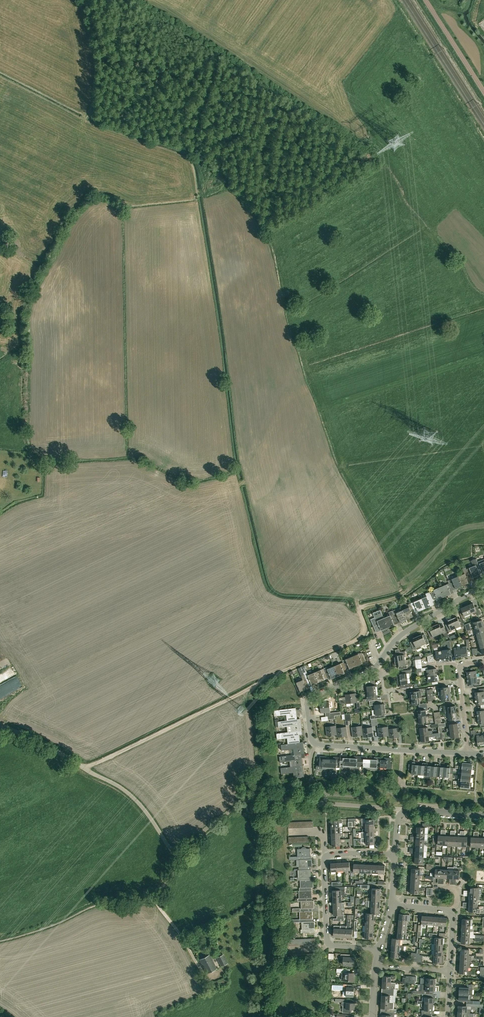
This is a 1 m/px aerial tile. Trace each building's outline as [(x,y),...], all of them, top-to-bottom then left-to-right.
[(473,559),(473,560),(471,561),(474,565),(475,565),(475,566),(466,569),(470,577),(472,582),(469,574),(472,573),(474,577),(473,576),(480,574),(480,575),(477,568),(479,567),(479,568),(480,568),(476,559),(473,559)] [(470,577),(466,569),(465,567),(461,569),(463,574),(458,576),(462,586),(463,586),(462,585),(468,582),(469,583),(467,578),(470,577)] [(449,580),(450,583),(452,588),(454,593),(454,592),(451,585),(454,584),(456,588),(456,587),(462,585),(462,586),(458,576),(449,580)] [(452,588),(450,583),(440,587),(445,597),(444,596),(450,593),(451,594),(449,589),(452,588)] [(431,591),(435,601),(433,596),(436,595),(438,599),(438,598),(444,596),(444,597),(445,597),(440,587),(431,591)] [(434,605),(434,604),(430,595),(421,599),(425,609),(429,607),(428,606),(431,605),(431,606),(429,601),(432,600),(434,605)] [(416,615),(413,608),(416,607),(418,611),(418,610),(424,608),(425,609),(421,599),(411,603),(414,611),(416,615)] [(414,611),(411,603),(407,605),(408,608),(403,610),(407,619),(407,618),(413,616),(413,617),(412,612),(414,611)] [(467,606),(470,614),(473,612),(474,614),(477,613),(478,615),(481,614),(477,606),(475,607),(473,603),(467,606)] [(464,616),(470,614),(467,606),(461,608),(463,612),(460,613),(462,619),(465,618),(464,616)] [(395,619),(393,614),(392,610),(389,612),(390,615),(384,618),(388,628),(388,627),(388,626),(394,624),(394,625),(393,620),(395,619)] [(398,618),(400,622),(401,622),(400,621),(406,618),(407,619),(403,610),(393,614),(395,619),(397,623),(395,619),(398,618)] [(375,616),(376,617),(371,619),(376,632),(377,632),(375,629),(380,627),(381,630),(382,630),(381,629),(387,627),(388,628),(384,618),(382,613),(375,616)] [(452,619),(456,628),(461,626),(461,627),(464,626),(463,623),(460,624),(457,617),(452,619)] [(451,630),(456,628),(452,619),(447,621),(450,628),(447,629),(449,632),(452,631),(451,630)] [(482,622),(482,620),(473,622),(475,629),(483,626),(483,623),(483,622),(482,622)] [(448,633),(447,634),(443,625),(440,626),(439,623),(434,625),(438,635),(443,633),(445,638),(449,637),(448,633)] [(433,637),(438,635),(434,625),(429,627),(432,635),(429,636),(431,639),(434,638),(433,637)] [(483,633),(483,629),(483,626),(475,629),(477,635),(483,633)] [(417,636),(421,645),(426,643),(426,645),(429,643),(428,640),(425,641),(422,634),(417,636)] [(416,647),(421,645),(417,636),(412,638),(415,646),(412,647),(414,650),(417,649),(416,647)] [(460,647),(461,657),(468,656),(467,648),(470,647),(469,639),(466,639),(467,646),(460,647)] [(448,649),(442,650),(443,660),(449,659),(449,656),(452,656),(451,650),(450,641),(447,642),(448,649)] [(461,657),(460,647),(454,648),(453,641),(450,641),(451,650),(454,649),(455,657),(461,657)] [(395,661),(405,660),(404,655),(406,655),(405,651),(400,652),(400,654),(401,654),(401,655),(396,655),(396,654),(393,654),(393,660),(395,660),(395,661)] [(363,663),(361,659),(364,657),(366,662),(362,652),(352,656),(356,666),(356,665),(362,662),(363,663)] [(356,666),(352,656),(343,660),(343,662),(346,667),(348,672),(345,665),(348,664),(350,669),(349,668),(356,665),(356,666)] [(406,665),(405,660),(395,661),(396,666),(404,665),(404,668),(407,668),(407,665),(406,665)] [(345,673),(343,669),(346,667),(343,662),(334,666),(338,676),(338,675),(344,672),(345,673)] [(334,666),(328,669),(327,667),(324,668),(326,673),(329,680),(327,675),(330,674),(332,679),(331,678),(338,675),(338,676),(334,666)] [(427,676),(437,675),(436,668),(428,669),(428,667),(422,668),(421,668),(421,671),(427,670),(427,676)] [(314,672),(319,682),(318,681),(324,678),(325,679),(323,675),(326,673),(324,668),(314,672)] [(314,672),(308,675),(306,669),(303,671),(304,674),(307,681),(310,680),(312,685),(312,684),(318,681),(318,682),(319,682),(314,672)] [(397,674),(397,680),(407,678),(407,673),(411,673),(411,669),(404,670),(405,673),(397,674)] [(307,681),(304,674),(301,676),(303,680),(296,682),(300,692),(301,692),(304,690),(307,689),(305,684),(308,683),(310,688),(309,686),(307,681)] [(477,677),(467,678),(468,684),(474,684),(474,687),(480,686),(479,683),(478,683),(477,677)] [(411,683),(408,683),(407,678),(397,680),(398,682),(396,682),(397,685),(405,684),(405,687),(406,687),(413,686),(412,684),(411,683)] [(367,691),(377,690),(377,685),(369,686),(368,683),(365,683),(366,687),(367,686),(367,691)] [(483,698),(483,688),(482,688),(482,691),(475,692),(475,699),(483,698)] [(367,699),(363,699),(363,701),(367,701),(373,700),(373,698),(371,698),(371,696),(378,696),(377,690),(367,691),(368,697),(367,697),(367,699)] [(360,702),(357,702),(356,693),(345,694),(346,704),(357,702),(357,708),(355,709),(355,713),(361,712),(360,702)] [(419,707),(428,706),(427,703),(420,704),(420,697),(412,698),(412,705),(419,704),(419,707)] [(373,700),(367,701),(369,701),(370,705),(375,705),(375,710),(385,709),(384,703),(377,704),(376,700),(373,700)] [(329,701),(320,703),(321,713),(330,712),(329,701)] [(449,705),(444,706),(445,714),(448,713),(456,712),(455,706),(450,706),(449,705)] [(418,717),(426,716),(426,710),(428,709),(428,706),(419,707),(417,707),(418,717)] [(297,719),(296,708),(274,710),(274,716),(286,715),(287,720),(297,719)] [(386,714),(385,709),(375,710),(376,715),(372,716),(372,719),(374,719),(377,718),(378,718),(378,715),(385,714),(386,714)] [(301,730),(301,731),(301,730),(300,719),(297,719),(287,720),(275,722),(276,727),(279,726),(279,727),(291,726),(291,731),(291,732),(301,730)] [(447,732),(450,731),(458,730),(457,723),(449,724),(450,728),(447,728),(447,732)] [(336,728),(336,725),(326,727),(327,736),(337,735),(336,728)] [(337,735),(337,737),(348,736),(346,726),(336,728),(337,735)] [(358,736),(363,735),(362,728),(362,726),(352,727),(353,737),(358,737),(358,736)] [(388,729),(388,726),(378,728),(379,737),(389,736),(388,729)] [(363,735),(363,737),(374,736),(372,727),(362,728),(363,735)] [(428,727),(423,728),(422,727),(419,727),(419,732),(420,732),(421,735),(429,734),(433,733),(432,730),(428,730),(428,727)] [(389,736),(389,738),(400,737),(398,728),(388,729),(389,736)] [(301,734),(301,731),(301,730),(291,732),(291,731),(277,733),(277,739),(286,738),(287,744),(290,743),(290,744),(300,742),(299,735),(301,734)] [(483,734),(480,735),(480,732),(476,733),(476,730),(473,730),(474,738),(477,738),(478,745),(483,744),(483,743),(483,734)] [(430,741),(429,734),(421,735),(421,738),(420,738),(421,743),(425,742),(425,741),(430,741)] [(301,754),(304,754),(304,753),(303,742),(300,742),(290,744),(290,743),(287,744),(281,744),(282,751),(294,749),(294,755),(301,754)] [(303,765),(302,758),(305,757),(304,754),(301,754),(294,755),(279,756),(280,762),(292,761),(293,766),(293,767),(303,765)] [(350,768),(350,758),(347,758),(347,755),(340,755),(340,757),(340,767),(340,769),(343,769),(343,768),(350,768)] [(329,769),(330,759),(326,759),(326,756),(320,756),(320,758),(317,758),(317,766),(319,766),(319,770),(323,770),(323,769),(329,769)] [(360,766),(361,756),(354,756),(354,758),(350,758),(350,768),(357,768),(357,770),(360,770),(360,766)] [(370,769),(371,759),(367,759),(367,756),(361,756),(360,766),(363,767),(363,769),(370,769)] [(340,757),(334,757),(334,759),(330,759),(329,769),(336,770),(337,767),(340,767),(340,757)] [(381,760),(381,757),(374,757),(374,759),(371,759),(370,769),(377,770),(377,767),(380,768),(381,760)] [(380,768),(380,770),(387,770),(387,768),(392,768),(393,763),(391,763),(391,758),(384,757),(384,760),(381,760),(380,768)] [(460,766),(460,768),(472,769),(472,765),(472,763),(472,761),(464,761),(463,766),(460,766)] [(411,774),(418,774),(419,765),(415,764),(415,762),(412,762),(412,764),(409,764),(408,770),(412,770),(411,774)] [(293,767),(293,766),(281,768),(282,774),(293,772),(294,778),(304,777),(303,765),(293,767)] [(444,767),(443,777),(449,777),(449,779),(450,780),(452,780),(453,773),(450,773),(450,765),(448,765),(447,767),(444,767)] [(339,820),(331,821),(331,827),(340,827),(339,823),(342,823),(342,819),(339,819),(339,820)] [(310,848),(306,848),(306,847),(305,847),(304,847),(303,847),(302,848),(302,849),(297,849),(298,856),(290,856),(289,858),(289,860),(297,859),(312,859),(310,859),(310,848)] [(298,870),(311,869),(311,866),(313,866),(312,859),(297,859),(299,859),(300,867),(299,867),(299,870),(298,870)] [(353,872),(354,865),(350,866),(350,862),(343,862),(344,871),(350,870),(350,873),(353,873),(353,872)] [(459,879),(460,871),(461,871),(461,868),(454,867),(453,879),(455,879),(455,878),(459,879)] [(297,880),(313,880),(311,880),(311,869),(298,870),(298,877),(297,877),(297,880)] [(299,891),(312,890),(312,887),(313,887),(313,880),(297,880),(300,880),(300,887),(299,888),(299,891)] [(333,896),(341,896),(345,896),(345,887),(336,887),(336,890),(333,890),(333,896)] [(298,901),(314,901),(314,900),(312,901),(312,890),(299,891),(299,898),(298,898),(298,901)] [(300,912),(312,911),(312,908),(314,908),(314,901),(298,901),(301,901),(301,908),(300,908),(300,911),(300,912)] [(334,915),(337,915),(337,918),(344,918),(344,915),(342,915),(342,911),(344,910),(344,908),(333,909),(334,915)] [(302,922),(315,921),(313,921),(312,911),(300,912),(300,919),(292,919),(292,922),(302,922)] [(302,922),(302,929),(301,929),(301,933),(315,932),(315,921),(302,922)] [(221,966),(227,963),(223,954),(217,957),(221,966)] [(341,954),(341,958),(344,958),(343,965),(354,965),(355,958),(350,957),(350,954),(341,954)] [(209,955),(200,959),(207,973),(216,968),(209,955)] [(337,969),(337,972),(342,973),(342,980),(353,980),(354,973),(350,973),(350,969),(337,969)] [(228,984),(225,977),(212,983),(211,982),(209,983),(209,982),(207,983),(210,989),(211,988),(212,990),(215,989),(214,989),(228,984)] [(396,983),(391,982),(382,982),(382,988),(387,988),(387,992),(397,993),(397,991),(397,990),(396,990),(396,989),(396,983)] [(343,984),(343,992),(346,992),(346,996),(354,997),(354,993),(356,993),(356,988),(347,987),(347,984),(343,984)] [(434,985),(424,984),(421,984),(422,984),(422,991),(414,990),(414,993),(423,994),(423,991),(426,991),(426,990),(434,991),(436,991),(436,987),(434,987),(434,985)] [(397,994),(397,993),(387,992),(386,996),(382,995),(381,1002),(393,1002),(393,995),(396,995),(397,995),(397,994)] [(435,998),(434,998),(430,997),(430,994),(423,994),(422,1001),(418,1000),(418,1003),(422,1004),(424,1004),(433,1004),(434,1002),(435,1002),(435,998)] [(472,994),(459,994),(459,1000),(467,1001),(466,1002),(470,1002),(470,1004),(471,1004),(473,1004),(477,1004),(477,1001),(470,1001),(470,994),(472,994)] [(355,1003),(344,1002),(342,1002),(342,1005),(343,1005),(343,1012),(351,1013),(351,1009),(355,1009),(355,1003)] [(394,1002),(393,1002),(381,1002),(381,1008),(386,1008),(386,1011),(393,1012),(394,1002)] [(433,1004),(424,1004),(422,1004),(422,1007),(424,1007),(424,1010),(422,1010),(422,1013),(430,1014),(430,1010),(433,1011),(433,1005),(433,1004)]
